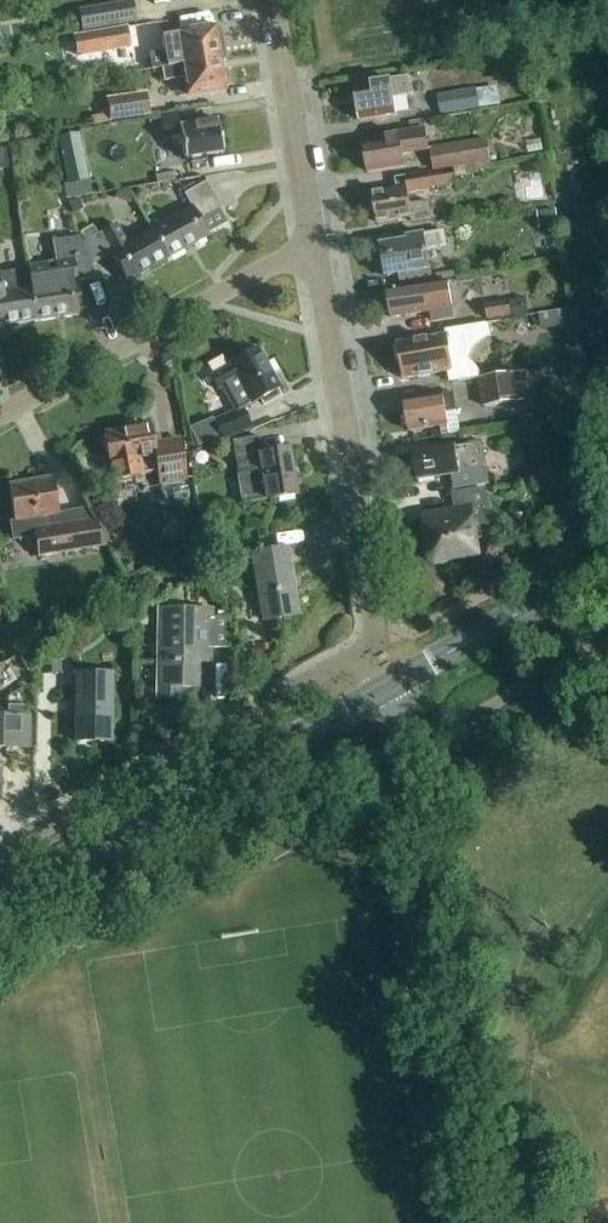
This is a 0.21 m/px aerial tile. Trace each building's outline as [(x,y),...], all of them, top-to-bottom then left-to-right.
[(78,11),(82,34),(136,24),(132,2),(78,11)] [(127,28),(73,37),(76,58),(130,49),(127,28)] [(152,71),(162,70),(162,69),(220,59),(218,47),(223,46),(220,30),(215,31),(215,29),(162,37),(165,54),(150,56),(152,71)] [(220,59),(162,69),(162,70),(164,83),(186,79),(188,96),(225,90),(225,87),(229,86),(227,71),(222,72),(220,59)] [(494,66),(497,81),(513,78),(510,63),(494,66)] [(373,91),(356,94),(358,107),(355,110),(356,115),(359,118),(360,121),(397,116),(394,99),(411,96),(408,78),(372,84),(373,91)] [(438,97),(442,116),(480,110),(477,90),(438,97)] [(107,102),(110,121),(149,115),(146,96),(107,102)] [(185,160),(191,159),(192,164),(205,162),(204,157),(224,154),(218,121),(180,127),(179,116),(161,119),(164,138),(181,135),(185,160)] [(366,159),(364,162),(365,168),(368,170),(369,173),(405,167),(402,151),(428,147),(425,129),(381,136),(382,143),(364,146),(366,159)] [(90,181),(80,134),(57,139),(67,186),(90,181)] [(478,163),(475,141),(432,149),(435,170),(478,163)] [(456,179),(480,175),(479,166),(396,181),(398,191),(372,195),(373,197),(370,198),(373,212),(375,212),(377,224),(412,218),(413,224),(433,220),(430,202),(411,205),(409,194),(433,190),(432,189),(457,184),(456,179)] [(192,209),(152,231),(168,260),(209,237),(208,235),(227,224),(220,210),(222,209),(207,182),(184,195),(192,209)] [(136,192),(135,197),(137,200),(141,201),(145,199),(146,195),(144,191),(140,190),(136,192)] [(79,201),(69,203),(73,214),(79,211),(81,207),(79,201)] [(168,260),(152,231),(127,245),(116,226),(84,243),(93,266),(112,256),(127,283),(168,260)] [(381,263),(383,273),(386,273),(387,278),(400,275),(402,286),(432,280),(428,253),(443,250),(447,244),(445,232),(408,238),(409,242),(381,246),(384,261),(381,263)] [(28,271),(28,272),(35,322),(82,315),(77,283),(74,283),(71,261),(56,263),(56,266),(28,271)] [(28,272),(0,277),(0,327),(35,322),(28,272)] [(432,313),(434,323),(454,319),(452,309),(453,309),(448,282),(429,285),(387,292),(388,298),(388,303),(390,308),(392,319),(432,313)] [(486,305),(488,319),(512,315),(513,320),(527,318),(525,301),(510,303),(510,301),(486,305)] [(539,316),(541,332),(571,328),(569,312),(539,316)] [(398,344),(398,348),(395,349),(398,363),(401,363),(404,380),(450,373),(452,384),(482,379),(482,376),(480,372),(477,368),(474,364),(467,359),(468,357),(468,354),(470,351),(472,348),(474,345),(476,343),(478,341),(480,339),(479,327),(489,326),(488,324),(446,331),(446,336),(398,344)] [(280,390),(257,349),(229,365),(230,366),(210,378),(218,391),(223,388),(236,412),(214,422),(222,442),(251,429),(243,410),(261,401),(264,406),(280,398),(277,392),(280,390)] [(481,380),(486,408),(524,402),(520,373),(481,380)] [(409,427),(410,432),(448,426),(446,414),(457,412),(454,395),(405,402),(408,417),(407,422),(409,427)] [(577,412),(578,420),(598,416),(596,402),(581,405),(577,412)] [(114,482),(144,477),(144,476),(158,473),(160,483),(181,479),(177,458),(182,457),(179,440),(161,443),(160,437),(153,439),(150,426),(133,429),(132,422),(126,423),(122,428),(123,431),(104,434),(110,466),(111,466),(114,482)] [(243,505),(298,496),(290,449),(262,454),(259,438),(232,443),(238,478),(242,477),(245,499),(242,500),(243,505)] [(421,485),(435,483),(434,478),(452,475),(455,490),(489,485),(483,443),(414,454),(415,460),(413,460),(415,475),(418,474),(419,480),(420,480),(421,485)] [(59,516),(53,479),(9,487),(15,523),(11,524),(14,541),(36,537),(40,558),(77,552),(106,547),(85,511),(71,513),(59,516)] [(454,495),(457,512),(425,517),(429,546),(428,557),(430,562),(435,565),(440,565),(444,562),(479,556),(475,534),(491,531),(485,491),(454,495)] [(201,524),(205,540),(220,536),(216,521),(201,524)] [(231,544),(229,536),(221,538),(223,546),(231,544)] [(252,556),(263,622),(299,616),(288,550),(252,556)] [(158,700),(178,700),(178,688),(197,688),(198,655),(211,655),(211,612),(159,611),(158,700)] [(37,646),(19,656),(27,672),(39,666),(37,646)] [(75,742),(112,743),(113,676),(76,675),(75,742)] [(29,749),(30,718),(0,718),(0,748),(29,749)] [(265,851),(272,863),(294,850),(287,838),(265,851)]
